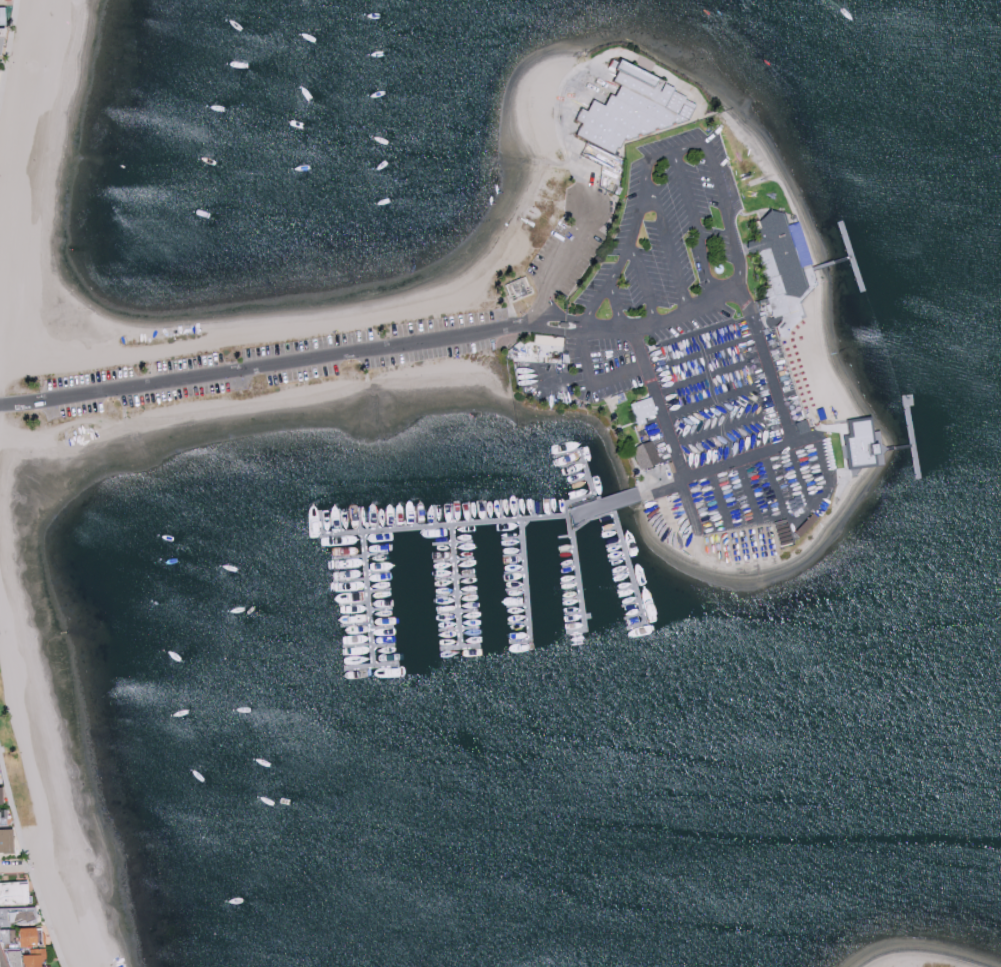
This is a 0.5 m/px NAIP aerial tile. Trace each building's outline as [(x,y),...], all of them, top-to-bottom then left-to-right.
[(575,136),(592,101),(603,107),(609,96),(614,98),(619,86),(612,82),(615,73),(607,69),(610,61),(615,63),(617,59),(674,89),(672,92),(684,99),(681,104),(693,110),(688,121),(626,142),(623,140),(619,150),(616,148),(613,155),(575,136)] [(785,294),(770,248),(750,254),(746,243),(760,239),(755,222),(784,213),(807,287),(785,294)] [(534,344),(535,335),(563,338),(562,347),(534,344)] [(650,398),(655,414),(635,421),(630,405),(650,398)] [(848,470),(844,440),(852,439),(849,420),(870,418),(877,466),(848,470)] [(640,469),(631,450),(648,443),(656,462),(640,469)] [(9,819),(9,808),(0,808),(0,819),(9,819)] [(15,828),(0,828),(0,852),(15,852),(15,828)] [(0,881),(0,904),(31,903),(31,881),(0,881)] [(23,945),(40,944),(40,927),(22,927),(23,945)] [(18,942),(17,928),(3,929),(3,943),(18,942)] [(46,948),(27,948),(27,966),(46,966),(46,948)] [(23,950),(11,950),(12,966),(23,966),(23,950)]
